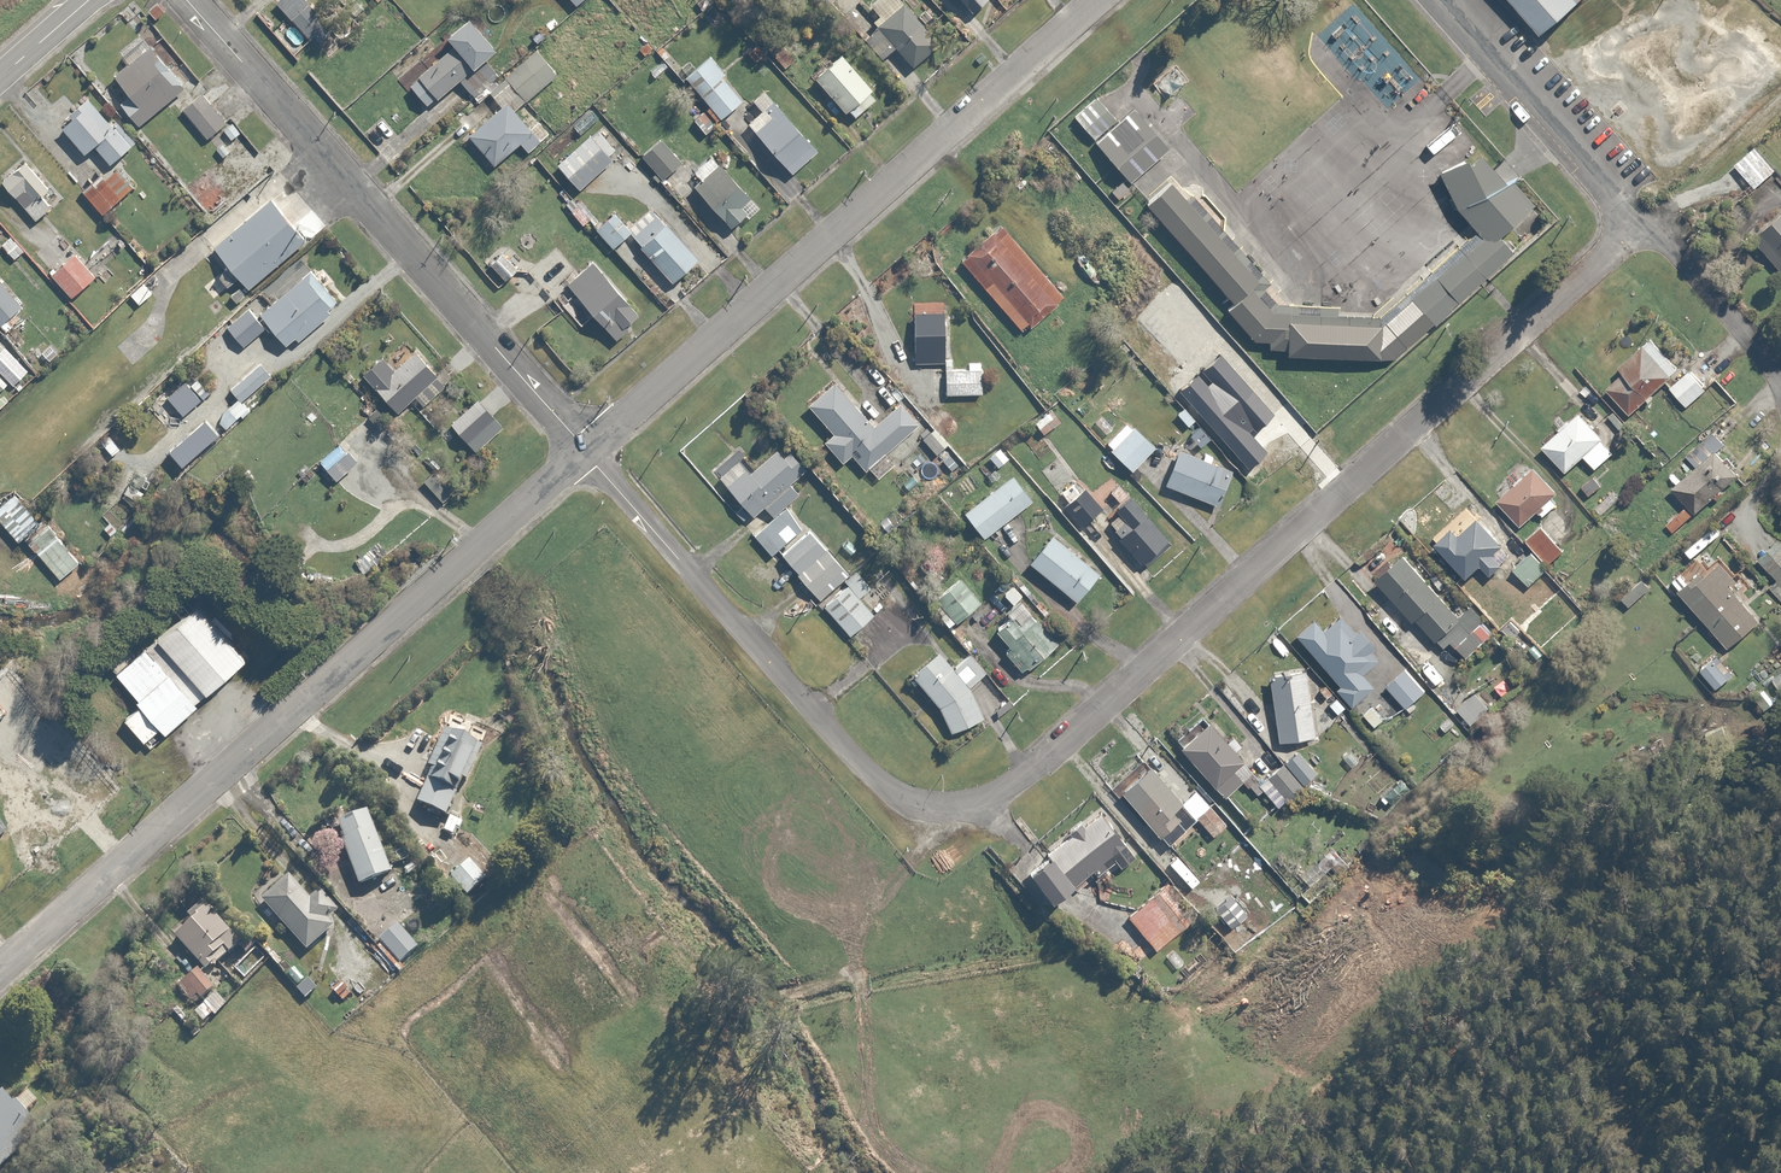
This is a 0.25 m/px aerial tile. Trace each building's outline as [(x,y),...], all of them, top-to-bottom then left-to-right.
[(309,39),(312,36),(318,42),(331,30),(304,0),(274,0),(309,39)] [(901,0),(870,0),(867,3),(876,13),(870,18),(874,23),(861,34),(880,56),(893,44),(912,66),(938,43),(901,0)] [(972,12),(984,0),(961,0),(972,12)] [(1539,33),(1577,0),(1510,0),(1539,33)] [(473,96),(495,78),(492,74),(496,71),(482,56),(493,46),(465,14),(441,35),(449,44),(414,75),(417,79),(408,87),(423,104),(435,93),(437,96),(457,78),(473,96)] [(305,68),(323,50),(314,41),(296,59),(305,68)] [(137,123),(181,84),(145,42),(111,71),(128,90),(117,99),(137,123)] [(497,89),(512,108),(522,101),(556,73),(535,47),(501,74),(506,81),(497,89)] [(838,49),(810,73),(841,112),(846,108),(851,115),(872,97),(867,91),(871,88),(838,49)] [(724,71),(709,53),(683,75),(718,116),(740,98),(720,74),(724,71)] [(815,149),(762,87),(749,97),(760,110),(748,121),(791,170),(815,149)] [(204,136),(224,121),(200,90),(180,106),(204,136)] [(80,106),(60,122),(83,150),(93,142),(108,160),(134,138),(116,116),(110,120),(87,92),(76,101),(80,106)] [(529,102),(516,113),(512,108),(505,99),(467,131),(493,162),(518,141),(526,151),(539,140),(552,129),(529,102)] [(1112,126),(1092,103),(1073,120),(1093,143),(1112,126)] [(592,105),(573,124),(582,134),(601,115),(592,105)] [(1167,150),(1131,110),(1093,143),(1129,183),(1167,150)] [(591,134),(588,131),(555,164),(579,188),(610,158),(606,155),(613,147),(596,129),(591,134)] [(662,176),(680,160),(659,137),(641,154),(662,176)] [(1774,169),(1752,145),(1735,161),(1757,185),(1774,169)] [(1224,308),(1265,354),(1310,356),(1310,372),(1336,373),(1337,357),(1396,359),(1514,254),(1500,238),(1536,206),(1514,181),(1504,182),(1482,151),(1436,170),(1452,208),(1473,231),(1382,315),(1281,310),(1262,288),(1268,283),(1172,175),(1141,203),(1230,302),(1224,308)] [(698,178),(691,184),(728,225),(742,212),(747,218),(760,206),(711,152),(691,170),(698,178)] [(48,183),(24,155),(0,175),(0,176),(34,216),(49,204),(38,191),(48,183)] [(101,172),(81,187),(100,211),(132,186),(116,166),(104,175),(101,172)] [(308,242),(267,196),(210,246),(251,292),(308,242)] [(627,226),(626,228),(628,230),(672,279),(697,257),(651,205),(627,226)] [(628,230),(626,228),(627,226),(611,209),(592,226),(610,246),(628,230)] [(1751,236),(1780,269),(1780,209),(1751,236)] [(1062,294),(999,223),(958,259),(1021,330),(1062,294)] [(0,241),(0,242),(12,257),(22,248),(10,233),(0,241)] [(70,295),(94,273),(72,249),(48,271),(70,295)] [(489,262),(503,279),(515,268),(501,251),(489,262)] [(636,313),(590,259),(567,279),(617,337),(629,327),(625,322),(636,313)] [(289,340),(333,302),(307,273),(263,310),(289,340)] [(0,276),(0,332),(15,319),(9,312),(22,301),(0,276)] [(940,309),(910,310),(913,360),(942,359),(940,309)] [(1216,333),(1189,357),(1210,381),(1238,357),(1216,333)] [(1602,386),(1627,412),(1677,365),(1649,335),(1619,364),(1622,367),(1602,386)] [(0,349),(0,370),(9,380),(12,383),(28,368),(5,345),(0,349)] [(396,407),(411,392),(421,403),(453,373),(443,362),(435,369),(414,347),(394,366),(379,350),(360,369),(396,407)] [(946,357),(946,393),(982,393),(983,359),(966,359),(966,366),(952,366),(952,357),(946,357)] [(239,399),(268,370),(258,360),(229,389),(239,399)] [(1705,389),(1687,368),(1667,385),(1685,406),(1705,389)] [(0,370),(0,389),(9,380),(0,370)] [(210,387),(196,374),(188,383),(202,396),(210,387)] [(870,424),(832,381),(807,403),(831,431),(822,440),(841,462),(849,454),(864,471),(919,423),(898,399),(870,424)] [(477,394),(447,419),(473,449),(502,424),(477,394)] [(1243,395),(1218,417),(1238,440),(1263,418),(1243,395)] [(225,425),(238,411),(228,401),(214,415),(225,425)] [(1181,403),(1173,411),(1186,425),(1194,418),(1181,403)] [(374,405),(365,413),(379,429),(388,421),(374,405)] [(1034,419),(1043,431),(1059,419),(1050,407),(1034,419)] [(1577,411),(1539,444),(1562,470),(1581,454),(1594,467),(1612,451),(1577,411)] [(1153,445),(1124,419),(1101,445),(1130,471),(1153,445)] [(374,443),(366,451),(385,471),(394,463),(374,443)] [(1232,464),(1176,443),(1161,482),(1216,504),(1232,464)] [(788,481),(803,468),(786,450),(782,454),(774,446),(748,470),(743,464),(724,482),(754,514),(765,504),(768,508),(775,515),(785,506),(799,493),(788,481)] [(1711,446),(1668,487),(1693,514),(1737,473),(1711,446)] [(1529,464),(1493,499),(1517,525),(1535,508),(1541,515),(1556,501),(1550,496),(1555,491),(1529,464)] [(434,468),(422,477),(440,500),(452,491),(434,468)] [(962,508),(983,535),(1031,499),(1010,472),(962,508)] [(1590,473),(1579,483),(1588,493),(1599,483),(1590,473)] [(1082,487),(1081,485),(1062,506),(1082,525),(1101,505),(1082,487)] [(0,502),(0,521),(15,539),(21,534),(39,519),(14,490),(0,502)] [(1170,541),(1128,493),(1113,506),(1124,518),(1113,528),(1145,563),(1170,541)] [(785,506),(775,515),(768,508),(748,527),(773,554),(803,527),(785,506)] [(42,516),(39,519),(21,534),(57,578),(79,560),(42,516)] [(1520,528),(1527,537),(1524,539),(1546,565),(1564,549),(1543,524),(1541,526),(1534,517),(1520,528)] [(1449,525),(1432,541),(1466,575),(1477,564),(1487,574),(1499,563),(1490,554),(1500,544),(1474,518),(1458,533),(1449,525)] [(1046,533),(1024,561),(1075,601),(1097,573),(1046,533)] [(789,572),(778,583),(798,603),(809,593),(817,601),(849,571),(823,545),(792,575),(789,572)] [(1769,555),(1774,560),(1767,566),(1777,578),(1769,585),(1780,600),(1780,545),(1769,555)] [(1545,567),(1528,550),(1511,567),(1528,584),(1545,567)] [(1401,551),(1373,575),(1415,623),(1420,619),(1445,647),(1453,640),(1466,655),(1493,632),(1469,604),(1457,615),(1401,551)] [(1695,570),(1676,586),(1728,647),(1758,620),(1727,583),(1731,579),(1715,561),(1699,575),(1695,570)] [(846,582),(820,605),(847,634),(872,612),(858,596),(871,584),(870,583),(876,578),(868,569),(861,574),(855,568),(843,579),(846,582)] [(928,601),(948,625),(979,600),(959,575),(928,601)] [(1618,595),(1626,605),(1648,585),(1639,576),(1618,595)] [(244,660),(193,601),(112,671),(164,729),(244,660)] [(1056,640),(1029,612),(1018,623),(1008,612),(993,626),(1009,643),(1002,650),(1023,671),(1056,640)] [(1313,619),(1293,635),(1350,707),(1374,688),(1362,672),(1378,660),(1370,650),(1374,647),(1359,628),(1354,632),(1340,614),(1321,629),(1313,619)] [(984,715),(969,685),(984,672),(967,653),(953,666),(937,648),(910,672),(936,700),(950,732),(984,715)] [(1713,651),(1696,666),(1714,687),(1731,672),(1713,651)] [(1302,666),(1264,672),(1276,740),(1313,734),(1302,666)] [(1403,666),(1384,684),(1404,706),(1423,688),(1403,666)] [(1176,743),(1222,795),(1242,778),(1233,768),(1242,761),(1205,718),(1176,743)] [(479,741),(444,725),(427,764),(430,766),(415,800),(443,813),(459,777),(463,778),(479,741)] [(1281,760),(1259,780),(1251,772),(1244,779),(1256,793),(1261,789),(1276,806),(1302,783),(1281,760)] [(1183,802),(1147,761),(1117,788),(1159,836),(1179,818),(1173,811),(1183,802)] [(1226,823),(1207,801),(1194,813),(1213,834),(1226,823)] [(390,871),(365,805),(335,816),(341,831),(338,832),(356,883),(390,871)] [(1122,842),(1100,813),(1026,869),(1047,897),(1088,866),(1094,874),(1104,867),(1098,859),(1122,842)] [(470,856),(449,872),(465,893),(486,876),(470,856)] [(289,869),(259,896),(303,947),(332,922),(327,916),(337,907),(318,885),(309,893),(289,869)] [(1166,881),(1126,912),(1155,949),(1194,918),(1166,881)] [(207,899),(171,928),(204,969),(240,940),(207,899)] [(416,946),(395,920),(377,934),(398,960),(416,946)] [(194,963),(175,983),(192,1000),(197,996),(203,1002),(193,1012),(201,1020),(210,1011),(212,1013),(224,1001),(210,987),(214,983),(194,963)] [(306,976),(295,984),(303,995),(314,987),(306,976)] [(0,1090),(0,1166),(28,1143),(18,1131),(31,1119),(4,1087),(0,1090)]
